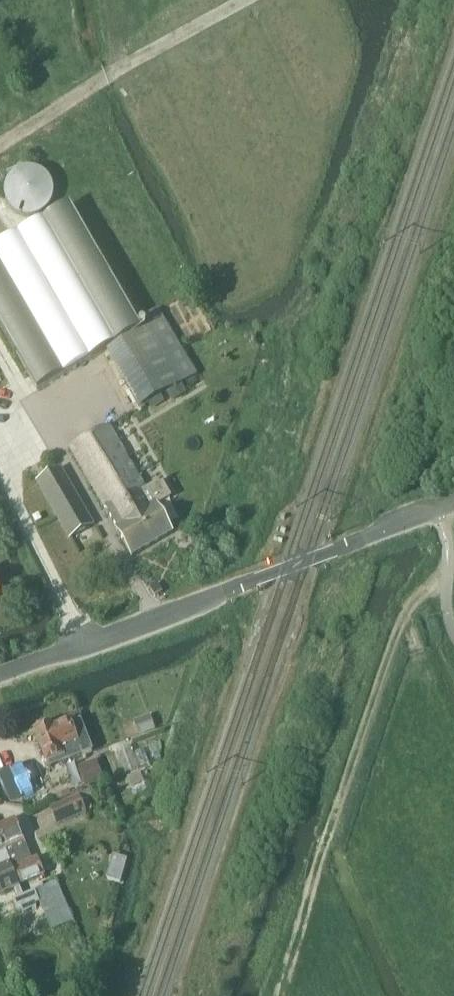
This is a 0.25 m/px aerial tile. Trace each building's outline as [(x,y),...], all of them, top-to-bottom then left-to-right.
[(55,200),(55,194),(54,188),(52,183),(48,178),(43,174),(38,172),(32,171),(26,171),(20,173),(15,176),(11,181),(8,186),(6,191),(6,197),(7,203),(9,209),(13,213),(18,217),(23,220),(29,221),(35,220),(41,218),(46,215),(50,211),(53,206),(55,200)] [(68,206),(0,245),(0,326),(37,390),(140,331),(68,206)] [(181,385),(149,329),(111,351),(143,407),(181,385)] [(108,427),(70,449),(116,530),(115,530),(131,558),(171,535),(155,507),(170,499),(160,483),(146,492),(108,427)] [(59,471),(51,476),(37,484),(69,539),(70,539),(91,526),(59,471)] [(37,516),(32,519),(35,524),(40,521),(37,516)] [(34,734),(49,770),(83,756),(79,745),(81,744),(73,721),(52,729),(51,727),(49,728),(45,725),(36,728),(36,733),(34,734)] [(99,763),(80,770),(87,789),(104,783),(106,782),(99,763)] [(4,802),(13,799),(13,798),(15,802),(44,789),(34,764),(0,778),(0,792),(4,802)] [(81,799),(51,811),(58,828),(88,815),(81,799)] [(0,826),(0,845),(18,887),(43,876),(36,860),(30,862),(13,820),(0,826)] [(18,887),(0,845),(0,894),(18,887)] [(38,893),(14,904),(18,915),(42,904),(38,893)]
